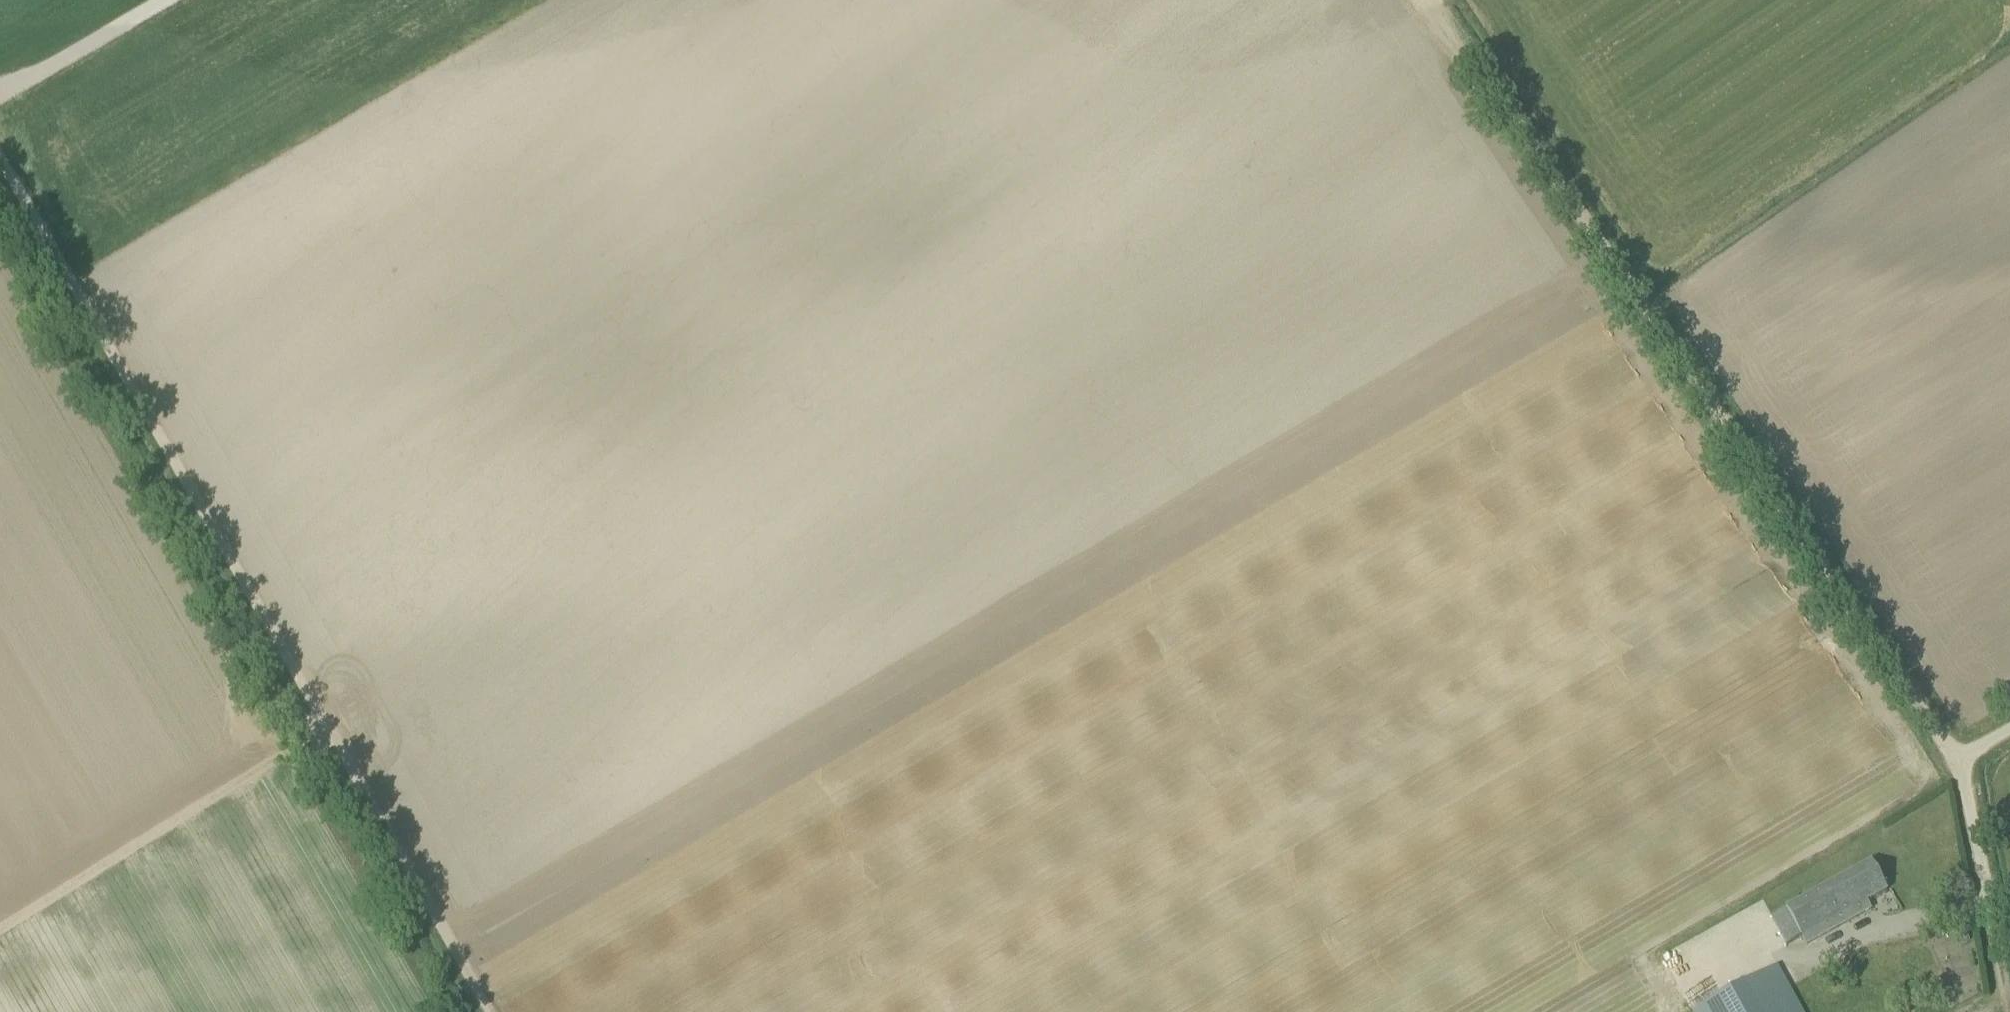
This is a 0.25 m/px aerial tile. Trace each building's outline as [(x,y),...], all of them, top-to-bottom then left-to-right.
[(1805,944),(1871,909),(1867,901),(1887,890),(1872,862),(1786,909),(1801,936),(1805,944)] [(1786,909),(1771,917),(1786,944),(1801,936),(1786,909)] [(1692,1011),(1802,1011),(1777,965),(1692,1011)]
